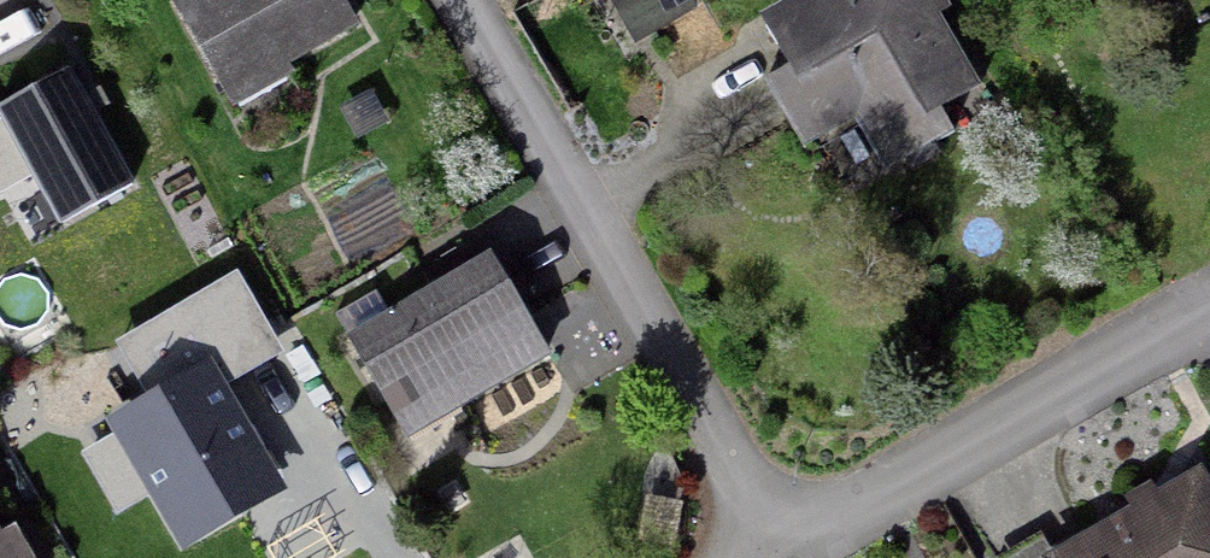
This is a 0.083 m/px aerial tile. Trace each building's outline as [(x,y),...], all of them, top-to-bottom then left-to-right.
[(176,8),(224,106),(361,39),(341,0),(192,0),(176,8)] [(764,16),(813,113),(851,94),(875,141),(974,92),(928,0),(797,0),(764,16)] [(0,105),(0,126),(44,217),(123,179),(70,71),(0,105)] [(489,248),(335,326),(417,425),(543,350),(489,248)] [(147,401),(107,424),(115,439),(83,458),(118,519),(150,501),(182,557),(287,497),(226,390),(285,357),(238,274),(114,344),(147,401)] [(1048,557),(1209,557),(1209,482),(1203,470),(1048,557)] [(16,529),(3,537),(0,531),(0,557),(33,557),(16,529)]
